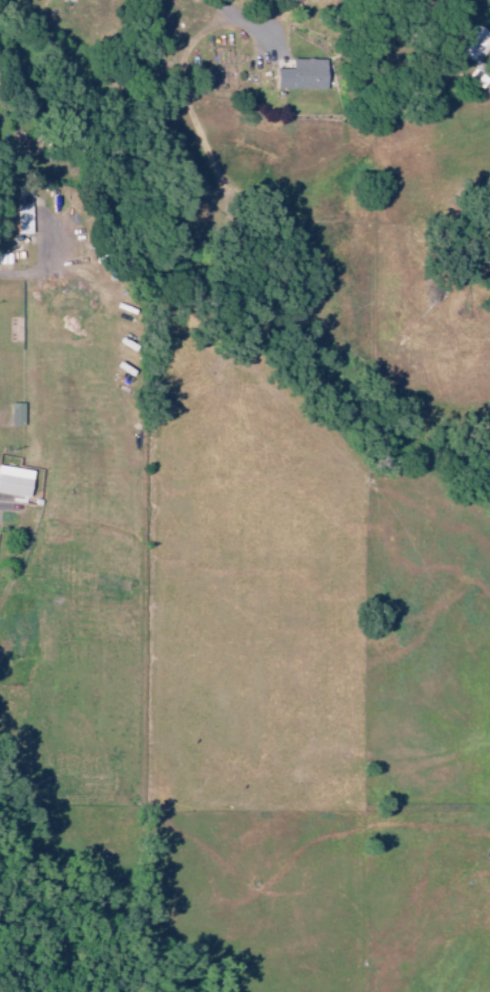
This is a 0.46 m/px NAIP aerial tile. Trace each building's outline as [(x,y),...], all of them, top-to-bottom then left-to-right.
[(489,45),(489,36),(473,23),(454,49),(476,65),(489,45)] [(324,60),(290,59),(289,69),(273,69),(273,88),(323,90),(324,60)] [(15,235),(29,235),(30,197),(15,196),(15,235)] [(22,403),(8,404),(9,426),(22,426),(22,403)] [(26,497),(30,471),(0,467),(0,494),(26,497)]
